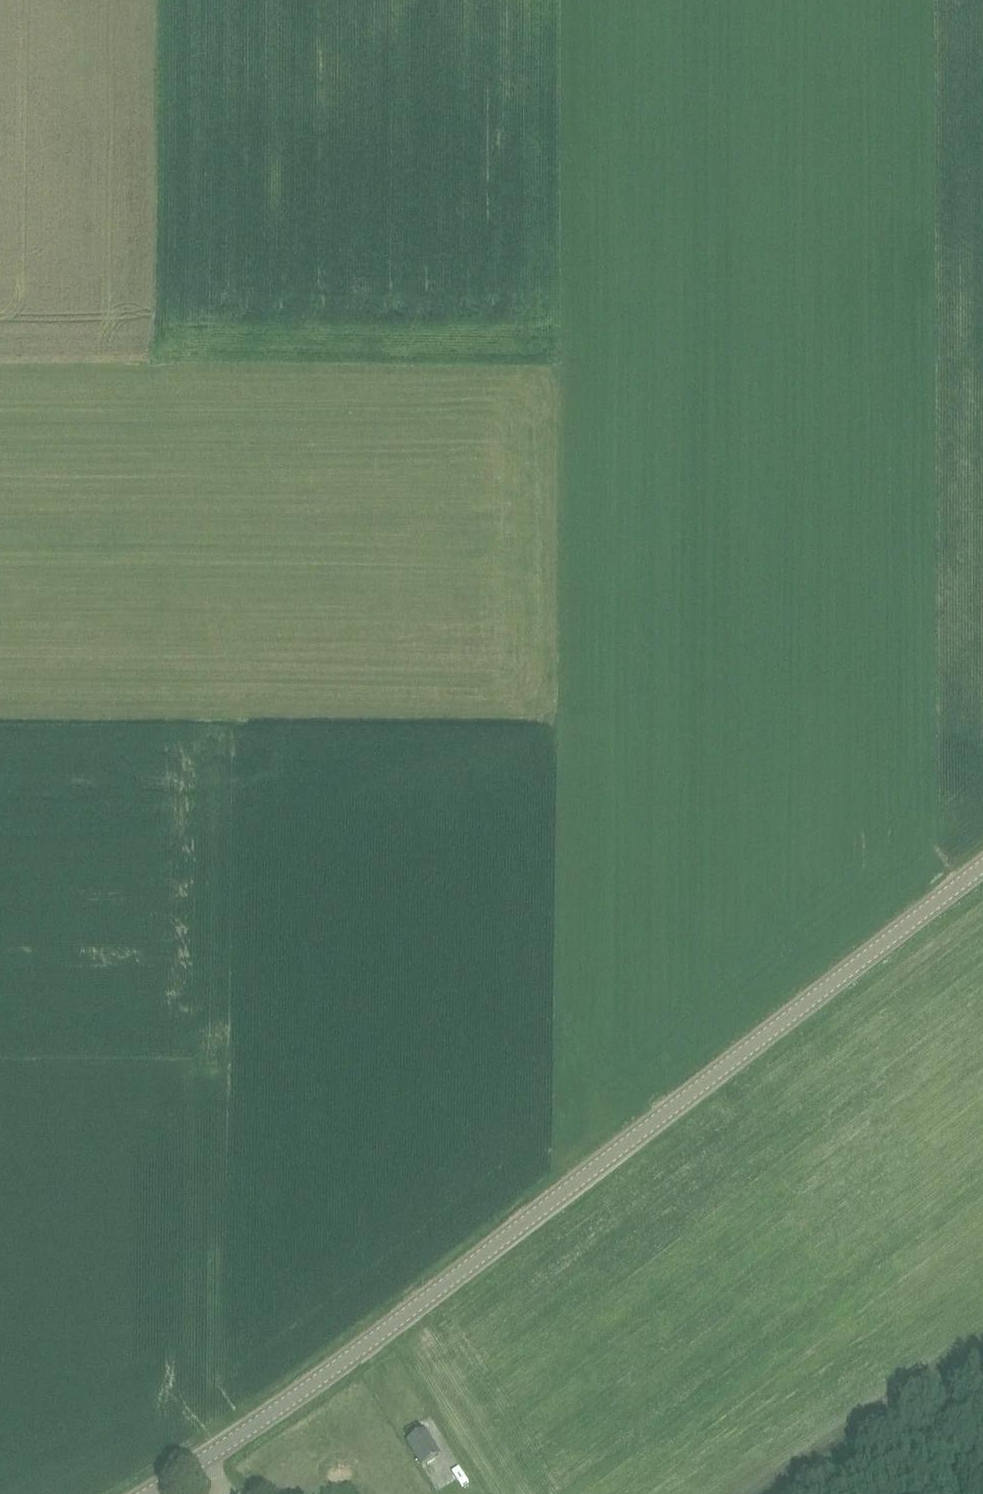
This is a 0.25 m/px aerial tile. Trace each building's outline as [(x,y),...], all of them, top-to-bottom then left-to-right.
[(420,1465),(441,1453),(427,1429),(406,1440),(420,1465)]
